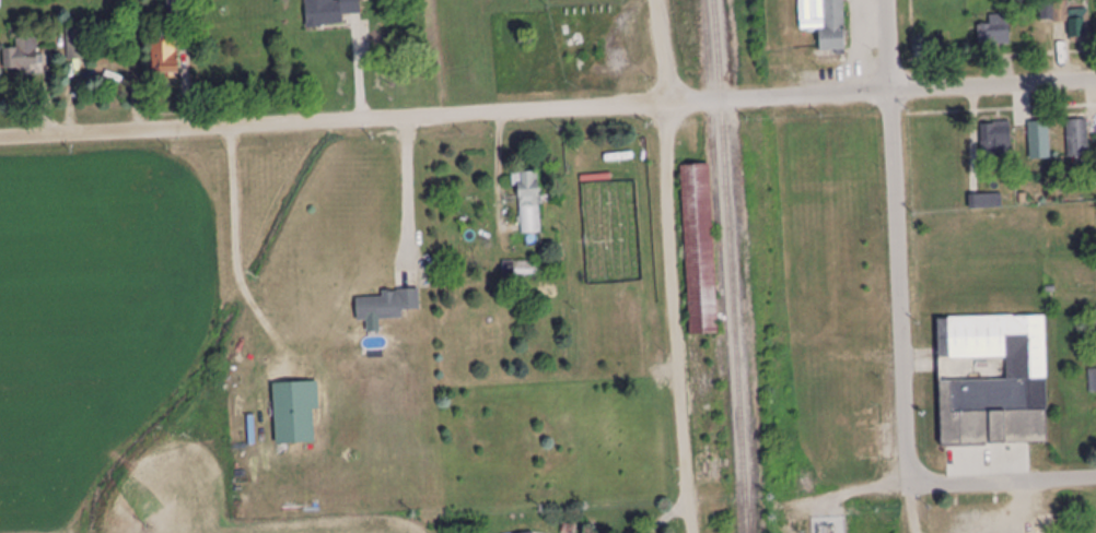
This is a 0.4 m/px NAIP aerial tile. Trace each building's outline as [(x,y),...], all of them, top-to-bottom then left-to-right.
[(180,0),(170,0),(167,0),(168,18),(181,18),(180,0)] [(344,16),(361,16),(361,0),(305,0),(307,29),(344,27),(344,16)] [(800,31),(824,30),(824,52),(846,52),(845,0),(799,0),(800,31)] [(1089,11),(1069,11),(1068,1),(1043,2),(1043,22),(1069,21),(1070,43),(1090,43),(1089,11)] [(989,15),(989,26),(980,26),(980,46),(1010,46),(1010,15),(989,15)] [(90,27),(67,27),(67,60),(90,60),(90,27)] [(178,76),(178,34),(152,34),(152,76),(178,76)] [(4,71),(38,71),(38,40),(17,40),(17,50),(4,50),(4,71)] [(1069,158),(1089,158),(1089,122),(1069,122),(1069,158)] [(981,158),(1012,158),(1012,123),(981,123),(981,158)] [(1030,123),(1030,161),(1050,161),(1050,123),(1030,123)] [(690,336),(719,335),(711,165),(682,166),(690,336)] [(542,235),(540,173),(517,173),(519,236),(542,235)] [(971,209),(1001,209),(1001,196),(971,197),(971,209)] [(357,295),(358,321),(403,320),(402,312),(420,311),(420,293),(357,295)] [(1048,443),(1046,316),(939,318),(940,360),(1007,358),(1007,380),(941,381),(942,445),(1048,443)] [(320,411),(319,384),(274,386),(276,444),(316,443),(315,411),(320,411)]
